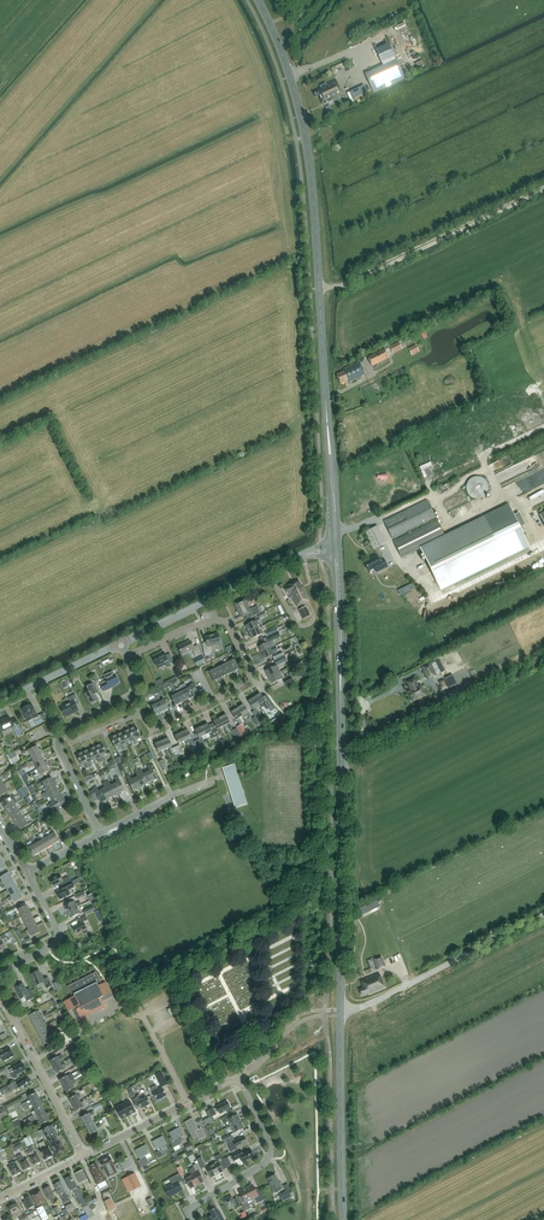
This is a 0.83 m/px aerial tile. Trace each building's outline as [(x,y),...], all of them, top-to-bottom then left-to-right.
[(377,51),(383,63),(394,58),(389,46),(377,51)] [(408,54),(412,64),(424,59),(420,48),(408,54)] [(367,76),(375,92),(404,79),(396,63),(367,76)] [(324,103),(324,104),(343,95),(336,80),(319,88),(320,89),(313,92),(316,97),(319,96),(322,104),(324,103)] [(355,105),(352,98),(354,98),(351,91),(347,93),(353,106),(355,105)] [(402,349),(399,342),(390,346),(393,354),(402,349)] [(416,345),(408,348),(412,355),(419,352),(416,345)] [(368,357),(372,366),(389,358),(384,349),(368,357)] [(359,362),(343,370),(344,371),(337,375),(341,384),(348,380),(349,382),(365,374),(359,362)] [(421,470),(432,465),(431,462),(420,467),(421,470)] [(487,492),(488,491),(488,489),(488,487),(488,486),(488,484),(487,483),(486,481),(485,480),(484,479),(482,478),(481,477),(479,477),(478,477),(476,477),(474,477),(473,478),(471,479),(469,480),(468,481),(467,483),(467,485),(466,486),(466,488),(466,490),(467,491),(467,493),(468,494),(469,496),(471,497),(472,498),(474,498),(475,499),(477,499),(478,499),(480,499),(482,498),(483,497),(484,496),(486,495),(487,494),(487,492)] [(409,533),(393,541),(401,558),(420,548),(440,590),(528,547),(508,505),(445,536),(437,520),(412,532),(411,530),(436,518),(427,500),(384,521),(392,539),(408,531),(409,533)] [(373,549),(386,543),(378,526),(365,532),(373,549)] [(378,572),(387,567),(383,558),(379,560),(376,555),(371,557),(371,559),(364,562),(369,571),(375,568),(376,571),(377,572),(378,572)] [(513,568),(515,571),(516,571),(519,576),(522,574),(517,566),(513,568)] [(288,594),(290,599),(293,597),(297,606),(306,602),(305,602),(310,600),(303,586),(302,587),(299,580),(288,585),(288,586),(284,588),(287,594),(288,594)] [(412,584),(404,588),(406,592),(414,588),(412,584)] [(249,618),(261,613),(257,606),(250,609),(245,598),(238,601),(239,602),(235,603),(237,608),(236,608),(240,618),(248,614),(249,618)] [(303,619),(310,616),(306,607),(299,610),(303,619)] [(249,632),(260,627),(257,621),(246,626),(249,632)] [(263,633),(260,627),(249,632),(252,638),(263,633)] [(279,631),(277,628),(265,633),(267,636),(279,631)] [(261,653),(271,648),(270,648),(276,646),(274,642),(273,642),(271,639),(280,635),(278,632),(265,638),(267,642),(258,647),(261,653)] [(211,646),(221,644),(218,634),(205,637),(207,643),(202,644),(204,653),(212,651),(211,646)] [(183,644),(178,647),(182,655),(192,650),(195,656),(201,653),(197,645),(194,647),(190,641),(183,645),(183,644)] [(276,646),(270,648),(271,648),(261,653),(264,659),(277,652),(276,650),(277,650),(276,646)] [(163,652),(152,657),(156,665),(157,665),(158,669),(166,665),(174,662),(170,654),(165,656),(163,652)] [(234,659),(228,662),(235,676),(237,675),(235,671),(239,669),(234,659)] [(436,675),(441,673),(435,661),(422,667),(428,679),(436,676),(436,675)] [(235,676),(228,662),(222,665),(226,675),(230,673),(232,678),(235,676)] [(223,677),(226,675),(222,665),(215,669),(222,682),(225,681),(223,677)] [(266,671),(269,677),(280,672),(277,665),(266,671)] [(183,676),(179,668),(174,671),(177,678),(183,676)] [(220,684),(222,682),(215,669),(209,672),(214,681),(218,679),(220,684)] [(280,672),(269,677),(272,683),(283,678),(280,672)] [(110,688),(109,687),(119,683),(115,674),(105,679),(106,682),(100,685),(104,691),(110,688)] [(453,687),(460,684),(456,674),(448,677),(453,687)] [(408,691),(412,701),(425,695),(421,685),(418,686),(414,678),(406,682),(410,690),(408,691)] [(182,702),(177,693),(172,682),(169,683),(172,690),(174,695),(171,697),(175,706),(182,702)] [(99,693),(94,683),(87,687),(89,692),(85,694),(90,705),(98,701),(95,694),(99,693)] [(187,688),(184,683),(181,685),(188,699),(195,696),(194,693),(197,691),(193,683),(190,685),(191,687),(187,688)] [(188,699),(181,685),(178,686),(181,691),(177,693),(182,702),(188,699)] [(264,706),(267,709),(273,705),(267,695),(263,698),(259,692),(254,696),(260,706),(260,707),(261,708),(264,706)] [(75,705),(79,703),(80,704),(80,703),(75,694),(68,698),(70,703),(61,707),(64,714),(64,715),(65,715),(66,717),(78,711),(75,705)] [(257,708),(260,706),(260,707),(260,706),(254,696),(248,700),(257,714),(259,712),(257,708)] [(162,712),(169,709),(164,700),(161,702),(158,697),(155,698),(162,712)] [(156,716),(162,712),(155,698),(152,700),(155,705),(151,706),(156,716)] [(243,703),(237,707),(242,716),(244,718),(247,716),(249,719),(252,717),(243,703)] [(36,725),(47,720),(44,713),(37,716),(32,705),(23,709),(28,721),(29,720),(32,727),(36,725)] [(237,707),(231,711),(240,725),(242,723),(239,718),(242,716),(237,707)] [(225,714),(219,717),(223,726),(227,724),(230,730),(233,729),(225,714)] [(23,734),(16,718),(11,721),(9,716),(0,721),(0,730),(1,732),(12,727),(17,737),(23,734)] [(220,728),(223,726),(219,717),(213,720),(214,724),(212,725),(217,736),(223,734),(220,728)] [(207,723),(201,726),(205,735),(209,733),(212,739),(217,736),(212,725),(209,726),(207,723)] [(241,736),(246,733),(242,725),(237,727),(241,736)] [(139,744),(137,738),(141,737),(136,726),(130,729),(137,745),(139,744)] [(202,737),(205,735),(201,726),(195,729),(199,739),(197,740),(201,749),(206,747),(204,743),(205,743),(202,737)] [(241,736),(237,728),(231,731),(235,739),(241,736)] [(130,729),(124,732),(128,742),(131,741),(134,746),(137,745),(130,729)] [(187,729),(181,732),(185,741),(186,744),(190,742),(192,745),(196,752),(201,749),(197,740),(193,742),(187,729)] [(127,749),(124,744),(128,742),(124,732),(117,734),(124,750),(127,749)] [(181,732),(174,735),(179,745),(176,747),(179,754),(183,752),(182,750),(184,748),(182,743),(185,741),(181,732)] [(121,752),(124,750),(117,734),(110,737),(115,748),(119,746),(121,752)] [(168,737),(161,740),(165,749),(169,748),(171,754),(174,753),(175,756),(179,754),(176,747),(172,748),(168,737)] [(164,757),(161,751),(165,749),(161,740),(155,743),(161,758),(164,757)] [(102,743),(96,746),(103,762),(105,761),(103,756),(107,754),(102,743)] [(29,750),(22,753),(24,756),(30,753),(31,757),(42,751),(41,749),(39,750),(37,746),(29,750)] [(96,746),(90,749),(94,759),(97,758),(100,763),(103,762),(96,746)] [(90,761),(94,759),(90,749),(83,752),(90,767),(93,766),(90,761)] [(12,764),(19,760),(15,751),(7,755),(12,764)] [(27,763),(28,766),(43,759),(42,755),(44,754),(42,751),(31,757),(33,760),(27,763)] [(87,769),(90,767),(83,752),(77,754),(81,765),(85,763),(87,769)] [(36,765),(37,769),(48,764),(47,761),(45,762),(43,759),(28,766),(30,768),(36,765)] [(163,769),(167,767),(164,760),(159,762),(163,769)] [(49,771),(48,767),(50,766),(48,764),(37,769),(39,773),(33,776),(35,778),(36,778),(37,780),(42,778),(41,775),(46,773),(49,771)] [(150,771),(147,773),(152,783),(154,782),(154,781),(157,779),(150,764),(147,766),(150,771)] [(247,804),(234,764),(223,768),(236,807),(247,804)] [(141,769),(138,770),(145,785),(149,783),(149,785),(152,783),(147,773),(143,774),(141,769)] [(142,786),(145,785),(138,770),(135,771),(138,777),(135,778),(140,789),(142,788),(142,786)] [(133,790),(137,789),(138,790),(140,789),(135,778),(132,780),(129,774),(126,776),(133,790)] [(122,794),(121,792),(125,791),(117,776),(115,777),(117,783),(114,784),(119,795),(122,794)] [(44,785),(46,788),(56,783),(55,781),(54,781),(52,778),(37,785),(39,788),(44,785)] [(108,780),(106,782),(113,796),(116,795),(117,796),(119,795),(114,784),(111,786),(108,780)] [(113,796),(106,782),(103,783),(105,788),(102,790),(107,801),(110,800),(109,798),(113,796)] [(42,794),(43,797),(58,790),(56,786),(58,785),(56,783),(46,788),(47,791),(42,794)] [(8,791),(4,784),(0,787),(0,797),(8,791)] [(23,786),(18,789),(23,798),(28,795),(23,786)] [(102,790),(99,792),(97,786),(94,788),(95,790),(90,792),(95,801),(99,799),(101,802),(104,801),(105,802),(107,801),(102,790)] [(50,797),(51,800),(62,795),(61,792),(60,793),(58,790),(43,797),(45,800),(50,797)] [(15,797),(13,795),(1,803),(6,810),(15,804),(12,799),(15,797)] [(66,802),(62,795),(51,800),(53,803),(48,806),(49,809),(59,804),(60,805),(66,802)] [(10,817),(19,811),(15,804),(6,810),(10,817)] [(50,815),(48,809),(40,813),(43,818),(50,815)] [(24,818),(19,811),(10,817),(15,824),(24,818)] [(19,830),(28,824),(24,818),(15,824),(19,830)] [(49,818),(40,823),(42,825),(46,823),(49,828),(54,825),(49,818)] [(52,828),(49,830),(52,834),(48,837),(53,845),(59,841),(54,833),(52,828)] [(43,833),(45,838),(42,840),(46,849),(53,845),(48,837),(45,832),(43,833)] [(39,835),(36,837),(39,842),(36,844),(40,852),(46,849),(42,840),(39,835)] [(34,856),(40,852),(36,844),(33,839),(30,841),(33,845),(29,847),(34,856)] [(0,878),(4,884),(13,879),(9,873),(0,878)] [(61,883),(62,886),(71,881),(69,876),(63,880),(60,875),(50,880),(53,887),(61,883)] [(7,890),(16,885),(13,879),(4,884),(1,886),(3,888),(5,887),(7,890)] [(74,887),(71,881),(62,886),(60,887),(62,890),(57,893),(60,900),(70,894),(72,893),(70,889),(74,887)] [(20,891),(16,885),(7,890),(11,896),(20,891)] [(23,898),(20,891),(11,896),(8,898),(10,901),(13,899),(14,902),(23,898)] [(77,900),(86,895),(84,891),(75,896),(77,900)] [(65,906),(68,912),(77,907),(82,905),(80,902),(76,904),(74,901),(65,906)] [(18,909),(21,916),(30,912),(27,905),(18,909)] [(95,910),(93,906),(83,911),(86,915),(95,910)] [(81,913),(77,907),(68,912),(71,918),(81,913)] [(102,909),(97,911),(101,921),(106,919),(102,909)] [(21,916),(25,923),(34,919),(30,912),(21,916)] [(80,923),(73,927),(77,934),(83,931),(84,934),(85,934),(87,933),(88,932),(86,929),(87,929),(84,922),(88,920),(86,916),(79,920),(80,923)] [(37,925),(34,919),(25,923),(28,930),(37,925)] [(32,937),(41,932),(37,925),(28,930),(26,931),(27,934),(30,933),(32,937)] [(17,941),(13,933),(6,937),(9,941),(11,939),(14,944),(17,941)] [(22,941),(24,946),(32,942),(30,937),(22,941)] [(386,966),(385,966),(382,956),(374,959),(378,969),(386,966)] [(42,977),(39,970),(31,974),(36,986),(44,982),(47,988),(52,986),(48,977),(45,979),(43,977),(42,977)] [(78,1019),(82,1017),(82,1018),(85,1017),(85,1016),(92,1013),(100,1009),(100,1008),(105,1006),(102,1002),(113,996),(106,982),(102,984),(96,972),(68,986),(73,997),(64,1002),(69,1011),(73,1009),(78,1019)] [(370,994),(385,988),(379,973),(365,979),(366,979),(361,981),(364,988),(359,989),(362,995),(369,992),(370,994)] [(27,1001),(35,997),(30,988),(26,990),(23,983),(15,987),(21,999),(25,997),(27,1001)] [(42,1018),(43,1017),(42,1014),(40,1015),(38,1011),(29,1015),(33,1023),(42,1018)] [(33,1023),(37,1030),(46,1025),(47,1025),(45,1021),(44,1022),(42,1018),(33,1023)] [(390,1025),(395,1037),(405,1033),(399,1021),(390,1025)] [(51,1032),(49,1029),(48,1030),(46,1025),(37,1030),(40,1037),(49,1032),(51,1032)] [(51,1036),(49,1032),(40,1037),(44,1044),(53,1040),(54,1039),(53,1036),(51,1036)] [(74,1056),(78,1053),(74,1046),(69,1048),(74,1056)] [(3,1061),(13,1055),(9,1047),(0,1052),(0,1060),(2,1059),(3,1061)] [(50,1061),(54,1067),(61,1063),(59,1061),(64,1058),(62,1054),(57,1057),(50,1061)] [(70,1058),(72,1061),(73,1063),(75,1066),(80,1063),(76,1055),(70,1058)] [(26,1070),(23,1063),(13,1068),(14,1068),(9,1070),(13,1079),(15,1079),(17,1078),(18,1076),(17,1074),(26,1070)] [(62,1065),(61,1063),(54,1067),(57,1073),(64,1069),(65,1069),(63,1065),(62,1065)] [(77,1067),(81,1074),(88,1070),(84,1063),(77,1067)] [(162,1087),(167,1084),(161,1071),(155,1074),(162,1087)] [(63,1086),(70,1082),(74,1080),(71,1074),(67,1076),(60,1080),(63,1086)] [(14,1082),(3,1088),(6,1094),(20,1087),(22,1091),(33,1085),(29,1079),(19,1084),(16,1086),(14,1082)] [(73,1088),(74,1087),(72,1084),(71,1084),(70,1082),(63,1086),(66,1092),(73,1088)] [(159,1100),(161,1099),(161,1098),(166,1095),(163,1089),(160,1090),(157,1085),(151,1088),(154,1093),(157,1100),(158,1100),(159,1100)] [(131,1087),(127,1089),(132,1098),(135,1096),(131,1087)] [(40,1100),(36,1093),(29,1096),(30,1101),(27,1102),(28,1105),(40,1100)] [(78,1099),(79,1098),(77,1094),(76,1095),(69,1099),(73,1105),(80,1101),(78,1099)] [(143,1108),(145,1107),(145,1106),(150,1104),(147,1097),(142,1100),(139,1094),(132,1098),(135,1104),(137,1107),(139,1106),(141,1108),(142,1108),(143,1108)] [(33,1106),(35,1110),(43,1107),(40,1100),(28,1105),(30,1108),(33,1106)] [(81,1103),(80,1101),(73,1105),(76,1111),(83,1107),(87,1105),(84,1100),(81,1103)] [(129,1100),(122,1103),(129,1116),(136,1112),(129,1100)] [(213,1108),(209,1110),(212,1116),(216,1114),(216,1113),(219,1112),(220,1114),(231,1109),(227,1101),(216,1106),(217,1107),(214,1109),(213,1108)] [(93,1107),(95,1111),(103,1107),(100,1103),(93,1107)] [(115,1107),(122,1119),(129,1116),(122,1103),(115,1107)] [(43,1107),(35,1110),(37,1114),(33,1116),(35,1119),(46,1114),(43,1107)] [(16,1111),(8,1114),(11,1120),(18,1116),(16,1111)] [(85,1114),(82,1116),(83,1116),(82,1117),(86,1126),(93,1122),(91,1117),(95,1115),(93,1111),(89,1113),(85,1115),(85,1114)] [(35,1120),(39,1119),(41,1124),(49,1121),(46,1114),(35,1119),(35,1120)] [(228,1122),(231,1126),(241,1121),(238,1114),(230,1118),(229,1115),(221,1119),(224,1124),(228,1122)] [(12,1121),(16,1128),(16,1127),(21,1125),(17,1118),(12,1121)] [(193,1139),(198,1136),(199,1140),(205,1136),(201,1128),(198,1129),(193,1119),(186,1122),(189,1127),(187,1127),(191,1133),(193,1139)] [(244,1128),(241,1121),(231,1126),(234,1133),(244,1128)] [(96,1127),(93,1122),(86,1126),(90,1134),(91,1134),(92,1135),(94,1133),(98,1131),(98,1130),(102,1129),(100,1125),(96,1127)] [(57,1135),(52,1125),(42,1130),(45,1136),(47,1140),(49,1139),(52,1145),(53,1145),(57,1153),(59,1152),(59,1153),(64,1150),(63,1150),(64,1150),(61,1145),(63,1144),(60,1138),(57,1140),(55,1136),(57,1135)] [(172,1138),(169,1139),(174,1147),(181,1143),(179,1138),(184,1135),(180,1128),(169,1133),(172,1138)] [(39,1139),(45,1136),(42,1130),(36,1133),(39,1139)] [(231,1134),(222,1138),(224,1142),(226,1141),(233,1138),(231,1134)] [(34,1143),(33,1142),(31,1136),(26,1139),(26,1140),(25,1140),(28,1146),(34,1143)] [(163,1136),(153,1142),(157,1150),(159,1148),(160,1150),(156,1153),(158,1158),(165,1154),(164,1152),(170,1149),(167,1144),(163,1136)] [(233,1137),(233,1138),(226,1141),(231,1152),(238,1149),(237,1148),(248,1143),(244,1136),(235,1140),(233,1137)] [(11,1146),(14,1152),(23,1148),(19,1141),(11,1146)] [(42,1150),(40,1151),(40,1152),(41,1155),(42,1154),(45,1159),(48,1157),(49,1158),(52,1156),(52,1155),(48,1147),(47,1147),(44,1141),(38,1144),(42,1150)] [(184,1145),(188,1152),(191,1150),(194,1149),(190,1142),(184,1145)] [(141,1168),(149,1164),(145,1156),(150,1153),(146,1145),(136,1150),(138,1155),(139,1155),(141,1158),(142,1159),(137,1162),(141,1168)] [(34,1165),(41,1162),(37,1153),(35,1154),(32,1150),(28,1152),(29,1155),(31,1154),(32,1156),(30,1157),(34,1165)] [(240,1158),(243,1163),(255,1157),(251,1150),(243,1154),(242,1150),(231,1156),(234,1161),(240,1158)] [(17,1157),(20,1162),(24,1170),(27,1169),(30,1168),(30,1167),(26,1159),(25,1160),(22,1154),(17,1157)] [(218,1161),(212,1164),(217,1175),(224,1172),(220,1164),(224,1162),(220,1154),(216,1156),(218,1161)] [(113,1164),(110,1157),(109,1157),(108,1157),(106,1158),(106,1159),(100,1161),(104,1169),(103,1169),(107,1178),(117,1173),(113,1165),(113,1164)] [(202,1157),(196,1160),(198,1163),(201,1169),(206,1166),(202,1157)] [(20,1172),(21,1172),(16,1163),(15,1161),(14,1162),(9,1164),(11,1166),(9,1167),(9,1168),(10,1170),(13,1176),(14,1175),(14,1176),(17,1175),(16,1174),(17,1174),(20,1173),(20,1172)] [(97,1185),(106,1180),(101,1171),(100,1172),(96,1163),(95,1164),(95,1163),(92,1164),(93,1165),(89,1167),(91,1171),(90,1172),(97,1185)] [(202,1171),(201,1169),(198,1163),(193,1166),(194,1167),(189,1169),(192,1175),(197,1185),(204,1182),(199,1172),(202,1171)] [(211,1178),(217,1175),(212,1164),(206,1168),(211,1178)] [(181,1177),(185,1175),(181,1166),(176,1168),(179,1174),(181,1177)] [(93,1187),(91,1183),(90,1184),(83,1170),(75,1174),(80,1183),(82,1182),(87,1190),(93,1187)] [(127,1178),(123,1180),(124,1179),(125,1182),(128,1181),(131,1187),(128,1188),(130,1191),(129,1192),(133,1190),(141,1186),(135,1173),(126,1178),(127,1178)] [(185,1178),(191,1189),(197,1185),(192,1175),(191,1175),(191,1173),(190,1173),(187,1175),(188,1177),(185,1178)] [(183,1181),(181,1177),(179,1174),(170,1179),(173,1185),(165,1189),(170,1197),(182,1191),(179,1183),(183,1181)] [(279,1191),(282,1189),(281,1186),(275,1175),(268,1179),(273,1190),(274,1193),(279,1192),(279,1191)] [(78,1189),(75,1182),(74,1182),(71,1176),(65,1179),(70,1190),(73,1189),(79,1201),(80,1200),(83,1207),(88,1216),(92,1214),(88,1205),(79,1188),(78,1189)] [(54,1184),(57,1190),(56,1191),(58,1195),(60,1193),(62,1196),(61,1197),(67,1209),(72,1206),(70,1202),(65,1191),(60,1181),(54,1184)] [(258,1203),(265,1199),(260,1189),(256,1191),(253,1184),(246,1188),(252,1199),(255,1197),(258,1203)] [(50,1186),(44,1189),(49,1200),(51,1199),(54,1204),(58,1202),(55,1197),(50,1186)] [(252,1199),(246,1188),(239,1191),(244,1200),(241,1201),(245,1211),(251,1208),(250,1205),(254,1203),(252,1199)] [(291,1188),(279,1195),(283,1202),(294,1196),(291,1188)] [(31,1195),(37,1206),(38,1208),(37,1209),(42,1219),(49,1219),(47,1216),(52,1213),(40,1191),(31,1195)] [(26,1201),(23,1202),(27,1210),(35,1206),(30,1196),(25,1199),(26,1201)] [(97,1200),(96,1196),(87,1201),(89,1205),(97,1200)] [(227,1209),(234,1205),(236,1209),(241,1206),(237,1197),(233,1199),(231,1196),(226,1199),(226,1198),(222,1200),(224,1204),(225,1204),(227,1209)] [(154,1197),(149,1200),(152,1206),(157,1204),(154,1197)] [(109,1200),(104,1202),(106,1207),(108,1212),(113,1209),(111,1204),(109,1200)] [(8,1207),(12,1216),(14,1219),(23,1214),(21,1212),(17,1203),(8,1207)] [(54,1215),(60,1212),(58,1207),(51,1210),(54,1215)] [(221,1214),(220,1214),(216,1207),(210,1211),(212,1215),(206,1218),(207,1219),(224,1219),(221,1214)] [(33,1211),(30,1212),(27,1214),(29,1219),(35,1216),(33,1211)]
